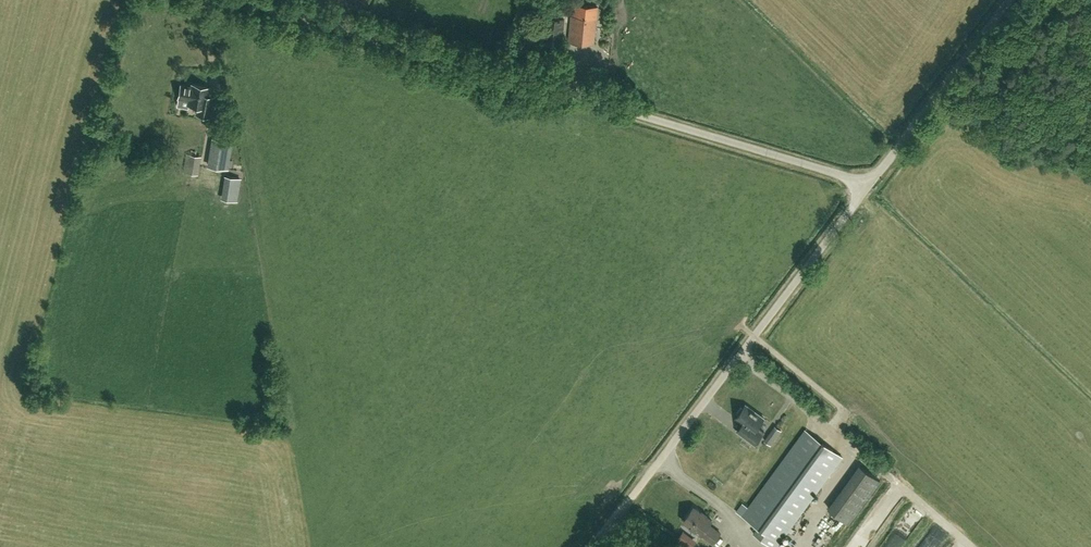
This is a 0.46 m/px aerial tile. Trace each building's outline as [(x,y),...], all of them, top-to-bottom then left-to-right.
[(594,44),(598,6),(574,4),(572,16),(571,16),(568,42),(594,44)] [(561,41),(565,10),(546,8),(545,16),(544,16),(541,39),(561,41)] [(604,87),(609,69),(601,67),(600,70),(594,68),(592,78),(598,80),(596,85),(604,87)] [(205,97),(207,89),(191,86),(191,89),(180,87),(177,99),(189,101),(188,106),(197,108),(195,116),(208,118),(212,98),(205,97)] [(217,139),(213,167),(227,169),(231,141),(217,139)] [(184,171),(195,173),(198,156),(186,155),(184,171)] [(228,176),(224,199),(235,201),(239,178),(228,176)] [(743,423),(738,431),(737,431),(755,444),(764,432),(758,427),(764,418),(746,405),(743,408),(741,407),(737,413),(738,415),(736,418),(743,423)] [(737,511),(758,527),(754,533),(773,546),(776,546),(842,457),(805,430),(748,507),(743,503),(737,511)] [(860,466),(829,508),(849,523),(880,480),(860,466)] [(713,543),(721,533),(709,524),(712,520),(694,507),(684,521),(713,543)] [(839,517),(830,533),(841,540),(851,524),(839,517)]
